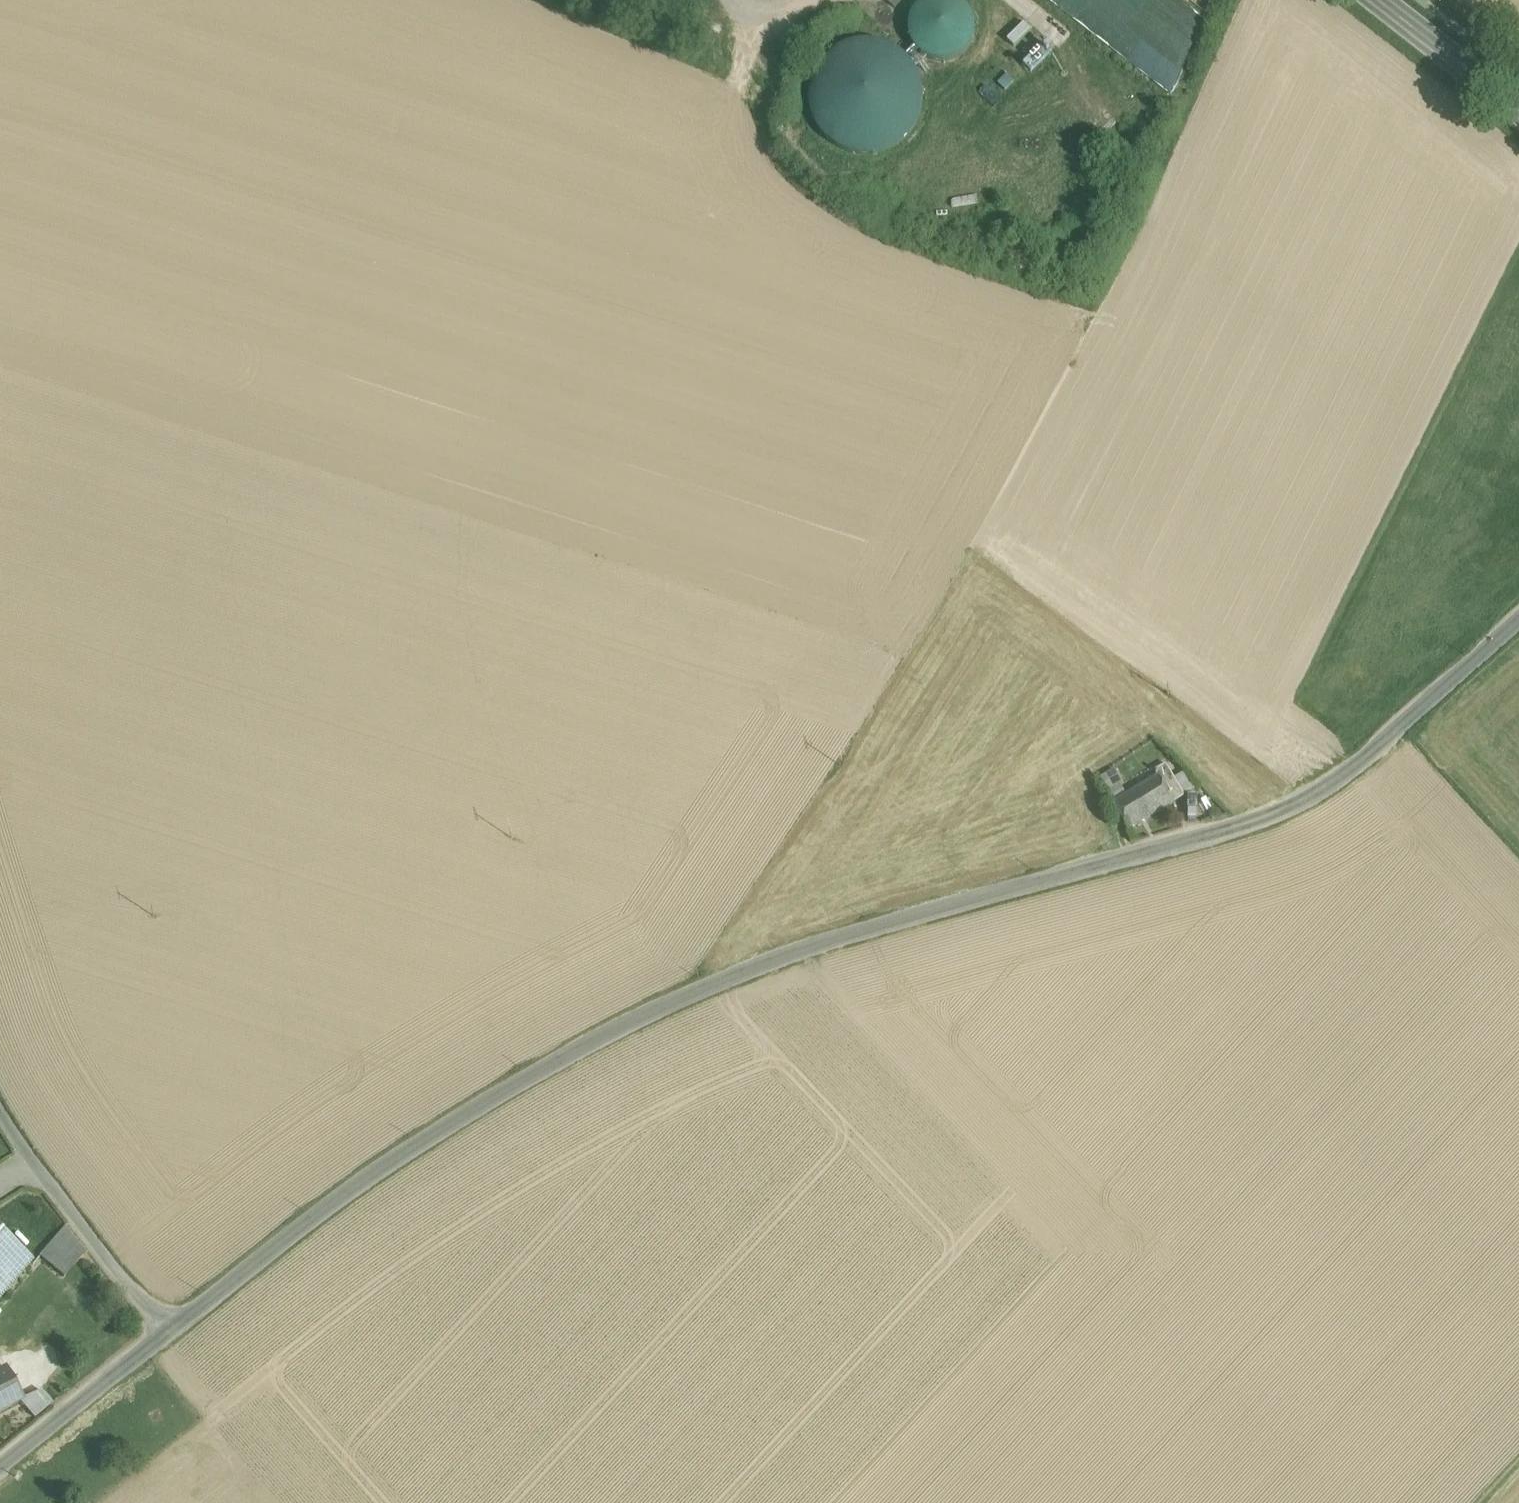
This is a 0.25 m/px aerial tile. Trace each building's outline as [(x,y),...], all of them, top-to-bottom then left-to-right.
[(910,16),(908,28),(911,41),(918,52),(929,59),(942,61),(955,58),(965,50),(972,40),(975,27),(972,14),(964,4),(959,0),(924,0),(917,5),(910,16)] [(1007,40),(1014,47),(1031,30),(1024,23),(1007,40)] [(885,43),(863,40),(841,46),(823,59),(812,78),(809,100),(814,122),(828,140),(847,151),(869,154),(891,149),(908,135),(920,116),(923,94),(917,72),(904,55),(885,43)] [(1022,64),(1031,73),(1052,52),(1044,43),(1022,64)] [(1007,75),(998,84),(1005,91),(1014,82),(1007,75)] [(1174,803),(1185,797),(1174,778),(1166,765),(1155,772),(1158,777),(1174,803)] [(1112,768),(1097,776),(1106,792),(1121,784),(1112,768)] [(1183,772),(1174,778),(1185,797),(1195,791),(1183,772)] [(1174,803),(1158,777),(1112,805),(1128,831),(1174,804),(1174,803)] [(66,1225),(41,1253),(66,1274),(86,1251),(66,1225)] [(21,1252),(0,1234),(0,1277),(21,1252)] [(0,1371),(0,1394),(16,1385),(7,1367),(0,1371)] [(0,1394),(0,1402),(4,1410),(24,1399),(16,1385),(0,1394)]
